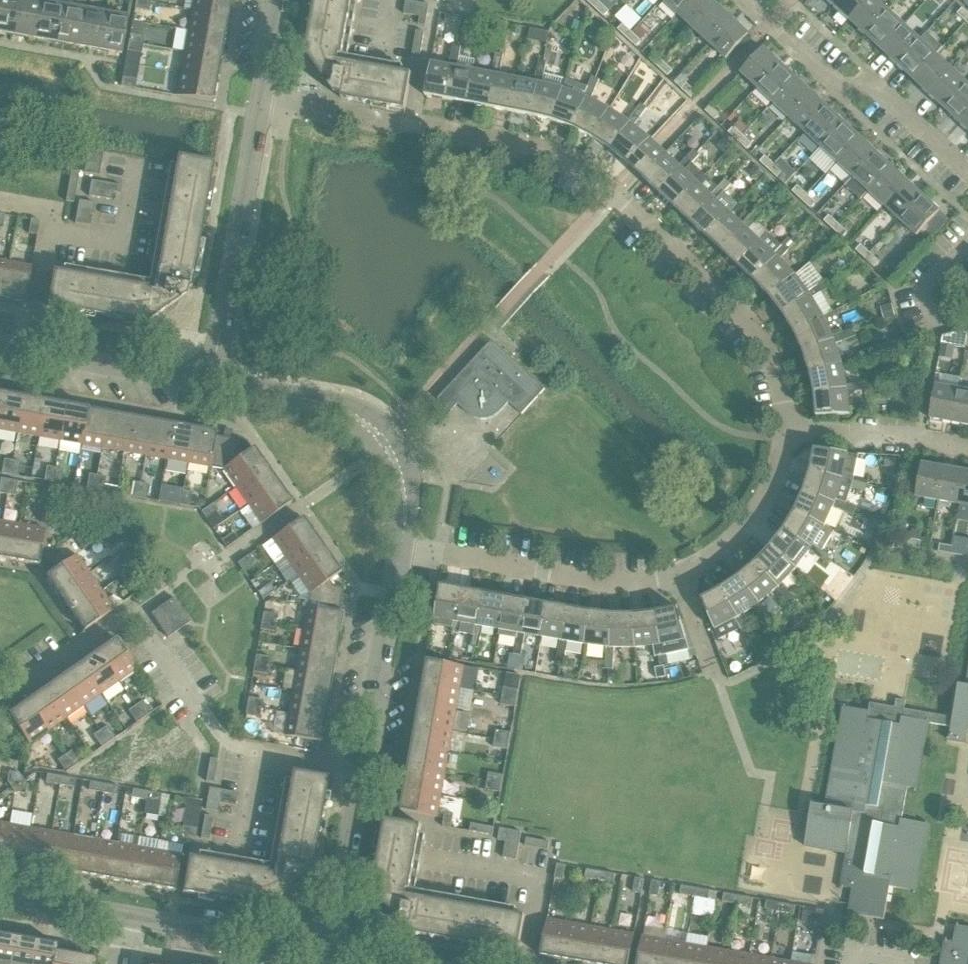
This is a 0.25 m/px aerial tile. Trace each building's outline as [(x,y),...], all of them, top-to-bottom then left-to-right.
[(20,0),(0,0),(0,32),(12,34),(12,36),(13,36),(20,0)] [(41,1),(34,0),(20,0),(13,36),(15,37),(15,35),(35,38),(41,1)] [(64,0),(42,0),(41,1),(35,38),(55,42),(54,43),(56,44),(64,0)] [(84,9),(85,2),(73,0),(64,0),(56,44),(58,44),(58,42),(77,46),(84,9)] [(150,2),(139,0),(135,0),(134,8),(149,10),(150,2)] [(230,0),(193,0),(191,9),(228,15),(230,0)] [(353,0),(315,0),(306,49),(310,49),(309,57),(335,94),(342,95),(341,99),(405,110),(412,74),(333,60),(334,54),(343,55),(353,0)] [(597,0),(585,0),(595,9),(600,3),(597,0)] [(691,0),(662,0),(678,15),(691,0)] [(717,5),(711,0),(691,0),(678,15),(694,30),(717,5)] [(869,0),(839,0),(834,6),(850,20),(869,0)] [(888,11),(877,0),(869,0),(850,20),(866,35),(888,11)] [(426,26),(429,5),(426,4),(419,3),(406,1),(404,14),(420,17),(419,25),(426,26)] [(609,11),(600,3),(595,9),(604,17),(609,11)] [(709,44),(732,19),(717,5),(694,30),(709,44)] [(962,8),(957,14),(966,23),(967,21),(967,14),(962,8)] [(98,51),(105,13),(84,9),(77,46),(97,49),(97,51),(98,51)] [(224,37),(228,15),(191,9),(187,30),(224,37)] [(881,50),(904,25),(888,11),(866,35),(881,50)] [(121,53),(128,17),(105,13),(98,51),(100,52),(101,50),(121,53)] [(726,59),(749,35),(732,19),(709,44),(726,59)] [(632,33),(623,24),(617,30),(627,38),(632,33)] [(898,65),(920,40),(904,25),(881,50),(898,65)] [(220,58),(224,37),(187,30),(184,51),(220,58)] [(420,55),(424,32),(417,31),(416,32),(413,54),(420,55)] [(641,41),(632,33),(627,38),(636,47),(641,41)] [(142,46),(144,36),(129,34),(128,43),(142,46)] [(913,79),(936,55),(920,40),(898,65),(913,79)] [(141,53),(142,46),(128,43),(126,51),(141,53)] [(459,57),(461,46),(453,45),(451,56),(459,57)] [(757,88),(780,63),(763,48),(741,73),(757,88)] [(216,79),(220,58),(184,51),(180,73),(216,79)] [(502,65),(504,54),(496,53),(494,64),(502,65)] [(664,62),(654,53),(649,59),(658,68),(664,62)] [(929,94),(952,69),(936,55),(913,79),(929,94)] [(468,104),(475,71),(457,68),(459,57),(451,56),(449,66),(453,67),(447,100),(468,104)] [(544,73),(547,62),(539,61),(536,72),(544,73)] [(673,70),(664,62),(658,68),(667,76),(673,70)] [(453,67),(449,66),(431,63),(425,96),(447,100),(453,67)] [(773,103),(796,78),(780,63),(757,88),(773,103)] [(511,112),(517,79),(499,76),(502,65),(494,64),(492,74),(496,75),(489,108),(511,112)] [(945,109),(967,84),(952,69),(929,94),(945,109)] [(489,108),(496,75),(492,74),(475,71),(468,104),(489,108)] [(550,120),(554,122),(567,79),(544,73),(536,72),(534,83),(538,83),(532,116),(550,120)] [(212,102),(216,79),(180,73),(176,95),(212,102)] [(135,88),(136,79),(122,77),(120,86),(135,88)] [(595,90),(600,80),(592,77),(588,87),(595,90)] [(789,117),(811,93),(796,78),(773,103),(789,117)] [(538,83),(534,83),(517,79),(511,112),(532,116),(538,83)] [(566,126),(574,129),(587,98),(583,97),(588,87),(567,79),(554,122),(566,126)] [(696,92),(686,83),(681,89),(690,98),(696,92)] [(967,116),(967,84),(945,109),(961,123),(967,116)] [(593,139),(610,109),(591,100),(595,90),(588,87),(583,97),(587,98),(574,129),(582,133),(593,139)] [(805,132),(827,108),(811,93),(789,117),(805,132)] [(641,117),(647,108),(641,103),(634,113),(641,117)] [(720,114),(710,105),(705,111),(714,120),(720,114)] [(821,147),(843,122),(827,108),(805,132),(821,147)] [(611,150),(631,124),(628,121),(610,109),(593,139),(597,141),(611,150)] [(635,171),(658,147),(651,140),(634,126),(641,117),(634,113),(628,121),(631,124),(611,150),(629,165),(635,171)] [(837,162),(860,138),(843,122),(821,147),(837,162)] [(743,135),(733,127),(728,133),(737,141),(743,135)] [(752,144),(743,135),(737,141),(746,150),(752,144)] [(853,177),(875,152),(860,138),(837,162),(853,177)] [(682,169),(679,166),(660,149),(658,147),(635,171),(637,173),(659,193),(682,169)] [(83,173),(99,175),(103,152),(87,150),(83,173)] [(692,163),(700,155),(694,150),(686,158),(692,163)] [(868,191),(891,167),(875,152),(853,177),(868,191)] [(149,321),(177,301),(186,295),(187,287),(191,288),(213,163),(176,156),(153,291),(147,290),(147,287),(53,270),(46,306),(141,323),(141,320),(149,321)] [(774,165),(765,156),(760,162),(769,170),(774,165)] [(675,208),(705,175),(692,163),(686,158),(679,166),(682,169),(659,193),(675,208)] [(784,173),(774,165),(769,170),(778,179),(784,173)] [(885,207),(908,182),(891,167),(868,191),(885,207)] [(73,202),(74,198),(79,172),(71,171),(65,201),(73,202)] [(691,223),(713,198),(710,195),(718,188),(705,175),(675,208),(691,223)] [(112,192),(120,194),(121,186),(91,180),(88,196),(111,200),(112,192)] [(724,192),(731,185),(726,180),(718,188),(724,193),(724,192)] [(900,221),(923,196),(908,182),(885,207),(900,221)] [(807,194),(797,186),(792,192),(801,200),(807,194)] [(707,238),(730,213),(738,204),(724,192),(724,193),(718,188),(710,195),(713,198),(691,223),(707,238)] [(816,203),(807,194),(801,200),(811,209),(816,203)] [(917,236),(939,212),(923,196),(900,221),(917,236)] [(90,226),(91,221),(94,203),(78,200),(74,223),(90,226)] [(755,223),(763,214),(757,209),(750,217),(755,223)] [(722,252),(745,227),(743,225),(730,213),(707,238),(722,252)] [(838,224),(829,215),(824,221),(833,230),(838,224)] [(761,242),(748,230),(755,223),(750,217),(743,225),(745,227),(722,252),(738,267),(761,242)] [(36,235),(39,220),(30,219),(28,233),(36,235)] [(848,232),(838,224),(833,230),(842,238),(848,232)] [(754,282),(777,257),(774,254),(781,246),(768,234),(761,242),(738,267),(754,282)] [(795,243),(789,238),(781,246),(787,252),(795,243)] [(870,253),(861,245),(855,250),(865,259),(870,253)] [(770,298),(795,276),(780,260),(787,252),(781,246),(774,254),(777,257),(754,282),(770,298)] [(879,262),(870,253),(865,259),(874,268),(879,262)] [(9,262),(0,261),(0,298),(3,299),(9,262)] [(25,303),(31,266),(9,262),(3,299),(25,303)] [(783,315),(810,296),(808,292),(795,276),(770,298),(783,315)] [(822,293),(831,287),(826,280),(817,286),(822,293)] [(824,317),(813,299),(822,293),(817,286),(808,292),(810,296),(783,315),(794,333),(824,317)] [(834,340),(832,337),(824,317),(794,333),(801,349),(803,353),(834,340)] [(856,336),(853,329),(843,333),(845,340),(856,336)] [(842,364),(835,344),(845,340),(843,333),(832,337),(834,340),(803,353),(807,365),(809,373),(842,364)] [(957,342),(955,334),(943,337),(945,345),(957,342)] [(545,389),(530,376),(492,341),(438,399),(451,412),(458,405),(468,414),(474,418),(479,420),(485,420),(490,419),(495,416),(500,413),(509,403),(522,415),(545,389)] [(846,385),(842,364),(809,373),(812,382),(814,394),(847,389),(846,385)] [(869,390),(868,382),(857,384),(858,392),(869,390)] [(850,415),(848,393),(858,392),(857,384),(846,385),(847,389),(814,394),(815,399),(816,417),(850,415)] [(952,423),(958,390),(935,386),(930,419),(952,423)] [(958,390),(952,423),(967,425),(967,392),(958,390)] [(23,397),(2,393),(0,405),(0,430),(17,433),(23,397)] [(38,437),(45,400),(23,397),(17,433),(38,437)] [(59,441),(66,404),(45,400),(38,437),(59,441)] [(80,445),(87,408),(66,404),(59,441),(80,445)] [(102,449),(108,412),(87,408),(80,445),(102,449)] [(123,452),(130,415),(108,412),(102,449),(123,452)] [(145,456),(151,419),(130,415),(123,452),(145,456)] [(165,460),(172,423),(151,419),(145,456),(165,460)] [(188,464),(194,427),(172,423),(165,460),(188,464)] [(209,472),(215,435),(216,431),(194,427),(188,464),(208,468),(207,472),(209,472)] [(266,466),(253,447),(241,455),(237,450),(239,439),(215,435),(209,472),(211,472),(211,467),(223,469),(235,487),(266,466)] [(854,478),(858,455),(814,449),(810,471),(842,479),(843,475),(854,478)] [(9,475),(12,460),(3,459),(1,473),(9,475)] [(18,476),(20,462),(12,460),(9,475),(18,476)] [(938,501),(943,468),(922,464),(916,497),(938,501)] [(52,482),(54,468),(46,466),(43,481),(52,482)] [(248,505),(278,483),(266,466),(235,487),(248,505)] [(60,484),(63,469),(54,468),(52,482),(60,484)] [(959,505),(965,472),(943,468),(938,501),(959,505)] [(846,503),(853,482),(854,478),(843,475),(842,479),(810,471),(805,488),(803,491),(835,503),(836,500),(846,503)] [(965,472),(959,505),(967,506),(967,472),(965,472)] [(94,490),(97,475),(88,474),(86,488),(94,490)] [(103,491),(105,477),(97,475),(94,490),(103,491)] [(8,479),(0,478),(0,493),(6,494),(8,479)] [(14,495),(17,481),(8,479),(6,494),(14,495)] [(138,497),(140,483),(132,481),(129,496),(138,497)] [(146,499),(149,484),(140,483),(138,497),(146,499)] [(291,502),(278,483),(248,505),(261,523),(291,502)] [(180,505),(183,490),(174,489),(172,503),(180,505)] [(188,506),(191,492),(183,490),(180,505),(188,506)] [(843,511),(846,503),(836,500),(835,503),(803,491),(798,505),(794,511),(824,527),(833,507),(843,511)] [(218,510),(213,503),(201,511),(206,519),(218,510)] [(854,515),(856,507),(846,503),(843,511),(854,515)] [(824,527),(794,511),(789,521),(784,529),(811,548),(814,545),(824,527)] [(315,536),(302,517),(271,538),(284,557),(315,536)] [(22,525),(1,521),(0,527),(0,559),(16,562),(22,525)] [(40,554),(45,529),(22,525),(16,562),(38,565),(40,569),(53,560),(49,555),(40,554)] [(811,548),(784,529),(779,536),(770,547),(797,569),(809,551),(818,557),(823,551),(814,545),(811,548)] [(238,539),(233,532),(221,540),(226,548),(238,539)] [(297,576),(328,554),(315,536),(284,557),(297,576)] [(920,549),(921,541),(909,539),(907,547),(920,549)] [(951,554),(952,546),(940,544),(938,552),(951,554)] [(963,557),(964,549),(952,546),(951,554),(963,557)] [(797,569),(770,547),(768,550),(755,563),(778,587),(781,584),(797,569)] [(128,556),(123,549),(111,557),(116,564),(128,556)] [(832,557),(823,551),(818,557),(827,564),(832,557)] [(58,594),(89,573),(76,554),(57,567),(53,560),(40,569),(58,594)] [(242,570),(254,562),(249,554),(237,563),(242,570)] [(339,611),(343,588),(333,586),(329,580),(340,572),(328,554),(297,576),(309,592),(307,604),(302,603),(302,605),(339,611)] [(778,587),(755,563),(739,577),(759,604),(775,590),(783,598),(789,592),(781,584),(778,587)] [(101,590),(89,573),(58,594),(70,612),(101,590)] [(759,604),(739,577),(721,588),(738,617),(741,615),(759,604)] [(137,593),(149,585),(144,578),(132,586),(137,593)] [(274,591),(269,583),(257,592),(262,599),(274,591)] [(457,622),(463,589),(440,585),(434,624),(452,627),(451,632),(459,634),(461,623),(457,622)] [(738,617),(721,588),(701,599),(719,640),(740,629),(747,624),(741,615),(738,617)] [(478,626),(484,593),(463,589),(457,622),(461,623),(475,625),(473,636),(481,637),(482,627),(478,626)] [(114,609),(101,590),(70,612),(84,630),(114,609)] [(796,600),(789,592),(783,598),(790,606),(796,600)] [(499,630),(505,597),(484,593),(478,626),(482,627),(499,630)] [(190,621),(173,597),(151,613),(167,637),(190,621)] [(521,633),(526,600),(505,597),(499,630),(498,636),(516,639),(515,643),(523,645),(525,634),(521,633)] [(542,637),(548,604),(526,600),(521,633),(525,634),(542,637)] [(563,641),(569,608),(548,604),(542,637),(560,640),(558,651),(566,652),(568,642),(563,641)] [(339,634),(343,612),(339,611),(302,605),(302,606),(306,607),(303,628),(339,634)] [(689,649),(677,607),(655,612),(661,645),(665,644),(666,655),(689,649)] [(585,645),(591,612),(569,608),(563,641),(568,642),(585,645)] [(276,623),(277,615),(263,612),(261,620),(276,623)] [(610,648),(612,614),(591,612),(585,645),(606,647),(606,658),(614,658),(614,648),(610,648)] [(661,645),(655,612),(634,614),(635,648),(653,646),(655,657),(666,655),(665,644),(661,645)] [(635,648),(634,614),(612,614),(610,648),(614,648),(635,648)] [(274,632),(276,623),(261,620),(260,629),(274,632)] [(752,634),(747,624),(740,629),(746,638),(752,634)] [(336,655),(339,634),(303,628),(299,649),(336,655)] [(479,648),(481,637),(473,636),(471,647),(479,648)] [(137,668),(121,646),(115,638),(97,651),(118,682),(137,668)] [(521,656),(523,645),(515,643),(513,654),(521,656)] [(332,677),(336,655),(299,649),(295,670),(332,677)] [(118,682),(97,651),(79,663),(101,694),(118,682)] [(564,663),(566,652),(558,651),(556,662),(564,663)] [(268,666),(270,657),(255,655),(254,663),(268,666)] [(613,670),(614,658),(606,658),(605,669),(613,670)] [(460,689),(464,666),(428,660),(424,683),(460,689)] [(101,694),(79,663),(62,676),(83,706),(101,694)] [(267,674),(268,666),(254,663),(252,671),(267,674)] [(666,677),(664,666),(654,668),(656,679),(666,677)] [(328,698),(332,677),(295,670),(292,691),(328,698)] [(83,706),(62,676),(44,688),(65,719),(83,706)] [(907,788),(914,789),(914,791),(915,791),(916,789),(916,790),(927,723),(951,727),(949,738),(947,738),(947,739),(967,743),(967,742),(967,733),(967,679),(967,686),(959,685),(953,718),(904,709),(906,701),(896,699),(895,708),(870,703),(869,712),(845,707),(845,705),(844,705),(844,707),(843,707),(843,708),(826,806),(826,807),(813,805),(814,803),(812,803),(805,846),(848,854),(845,869),(844,869),(843,870),(845,871),(841,889),(842,889),(843,887),(854,889),(849,916),(851,916),(851,914),(884,920),(890,887),(914,891),(913,893),(914,893),(915,892),(915,890),(926,825),(927,825),(927,824),(927,822),(926,822),(925,824),(901,819),(907,788)] [(456,710),(460,689),(424,683),(420,703),(456,710)] [(65,719),(44,688),(26,701),(47,731),(65,719)] [(517,699),(518,690),(504,688),(502,696),(517,699)] [(324,719),(328,698),(292,691),(288,713),(324,719)] [(515,707),(517,699),(502,696),(501,705),(515,707)] [(261,708),(262,700),(248,697),(246,705),(261,708)] [(150,713),(142,700),(135,705),(143,717),(150,713)] [(47,731),(26,701),(7,713),(29,744),(47,731)] [(453,731),(456,710),(420,703),(416,725),(453,731)] [(143,717),(135,705),(128,710),(136,722),(143,717)] [(259,717),(261,708),(246,705),(245,714),(259,717)] [(320,742),(324,719),(288,713),(284,735),(320,742)] [(115,737),(106,725),(99,730),(108,742),(115,737)] [(449,752),(453,731),(416,725),(412,746),(449,752)] [(108,742),(99,730),(92,735),(101,747),(108,742)] [(509,741),(511,733),(496,730),(495,739),(509,741)] [(508,750),(509,741),(495,739),(493,747),(508,750)] [(445,774),(449,752),(412,746),(409,768),(445,774)] [(80,762),(74,754),(71,750),(64,755),(73,767),(80,762)] [(73,767),(64,755),(57,760),(66,772),(73,767)] [(205,781),(213,782),(217,759),(209,758),(205,781)] [(441,795),(445,774),(409,768),(405,788),(441,795)] [(311,871),(322,809),(327,777),(291,770),(273,874),(267,872),(267,870),(188,856),(181,892),(261,906),(261,903),(268,904),(306,878),(307,871),(311,871)] [(22,778),(19,773),(9,771),(7,781),(10,786),(22,778)] [(502,784),(503,775),(489,773),(487,781),(502,784)] [(59,785),(60,776),(46,774),(45,782),(59,785)] [(74,787),(75,779),(60,776),(59,785),(74,787)] [(24,794),(26,784),(22,778),(10,786),(14,792),(24,794)] [(102,792),(103,784),(90,781),(88,790),(102,792)] [(500,792),(502,784),(487,781),(486,790),(500,792)] [(117,795),(118,786),(103,784),(102,792),(117,795)] [(219,803),(235,806),(237,793),(209,788),(205,809),(217,811),(219,803)] [(437,817),(441,795),(405,788),(401,811),(437,817)] [(144,800),(146,791),(132,789),(131,797),(144,800)] [(159,802),(161,794),(146,791),(144,800),(159,802)] [(451,828),(454,814),(445,812),(442,827),(451,828)] [(200,838),(209,839),(212,816),(204,815),(200,838)] [(410,889),(420,834),(421,825),(385,819),(374,882),(377,883),(376,890),(402,928),(409,929),(409,933),(519,952),(525,915),(407,894),(408,888),(410,889)] [(9,824),(0,823),(0,860),(2,861),(9,824)] [(493,835),(494,827),(471,823),(470,831),(493,835)] [(23,864),(29,828),(9,824),(2,861),(23,864)] [(195,837),(197,828),(182,826),(181,835),(195,837)] [(45,868),(52,832),(29,828),(23,864),(45,868)] [(517,861),(521,832),(500,828),(498,841),(506,842),(503,858),(517,861)] [(66,872),(72,836),(52,832),(45,868),(66,872)] [(88,876),(94,839),(72,836),(66,872),(88,876)] [(548,850),(549,842),(526,838),(525,846),(548,850)] [(109,880),(115,843),(94,839),(88,876),(109,880)] [(130,883),(136,847),(115,843),(109,880),(130,883)] [(152,887),(158,851),(136,847),(130,883),(152,887)] [(174,891),(180,855),(158,851),(152,887),(174,891)] [(563,880),(566,865),(557,864),(554,878),(563,880)] [(599,880),(601,871),(586,869),(585,878),(599,880)] [(613,883),(615,874),(601,871),(599,880),(613,883)] [(641,894),(644,879),(635,877),(633,892),(641,894)] [(658,895),(661,882),(652,880),(650,894),(658,895)] [(694,897),(696,888),(681,886),(680,894),(694,897)] [(708,899),(710,891),(696,888),(694,897),(708,899)] [(737,904),(738,896),(724,893),(722,902),(737,904)] [(751,907),(753,898),(738,896),(737,904),(751,907)] [(779,912),(781,903),(766,901),(765,909),(779,912)] [(794,914),(795,906),(781,903),(779,912),(794,914)] [(822,925),(824,911),(816,909),(813,924),(822,925)] [(563,960),(569,923),(547,919),(541,956),(563,960)] [(584,963),(591,927),(569,923),(563,960),(584,963)] [(958,926),(958,924),(957,924),(954,942),(947,941),(947,939),(946,939),(941,963),(967,963),(967,927),(958,926)] [(612,931),(591,927),(584,963),(587,963),(606,963),(612,931)] [(634,935),(612,931),(606,963),(629,963),(634,935)] [(16,937),(0,934),(0,963),(11,963),(16,937)] [(665,940),(642,936),(637,963),(660,963),(665,940)] [(36,941),(16,937),(11,963),(32,963),(36,941)] [(686,944),(665,940),(660,963),(682,963),(686,944)] [(56,944),(36,941),(32,963),(52,963),(56,944)] [(74,955),(56,951),(57,944),(56,944),(52,963),(72,963),(74,955)] [(707,948),(686,944),(682,963),(705,963),(707,948)] [(729,951),(707,948),(705,963),(726,963),(729,951)] [(750,955),(729,951),(726,963),(748,963),(750,955)] [(96,958),(74,955),(72,963),(95,963),(96,958)] [(771,959),(750,955),(748,963),(770,963),(771,959)]
